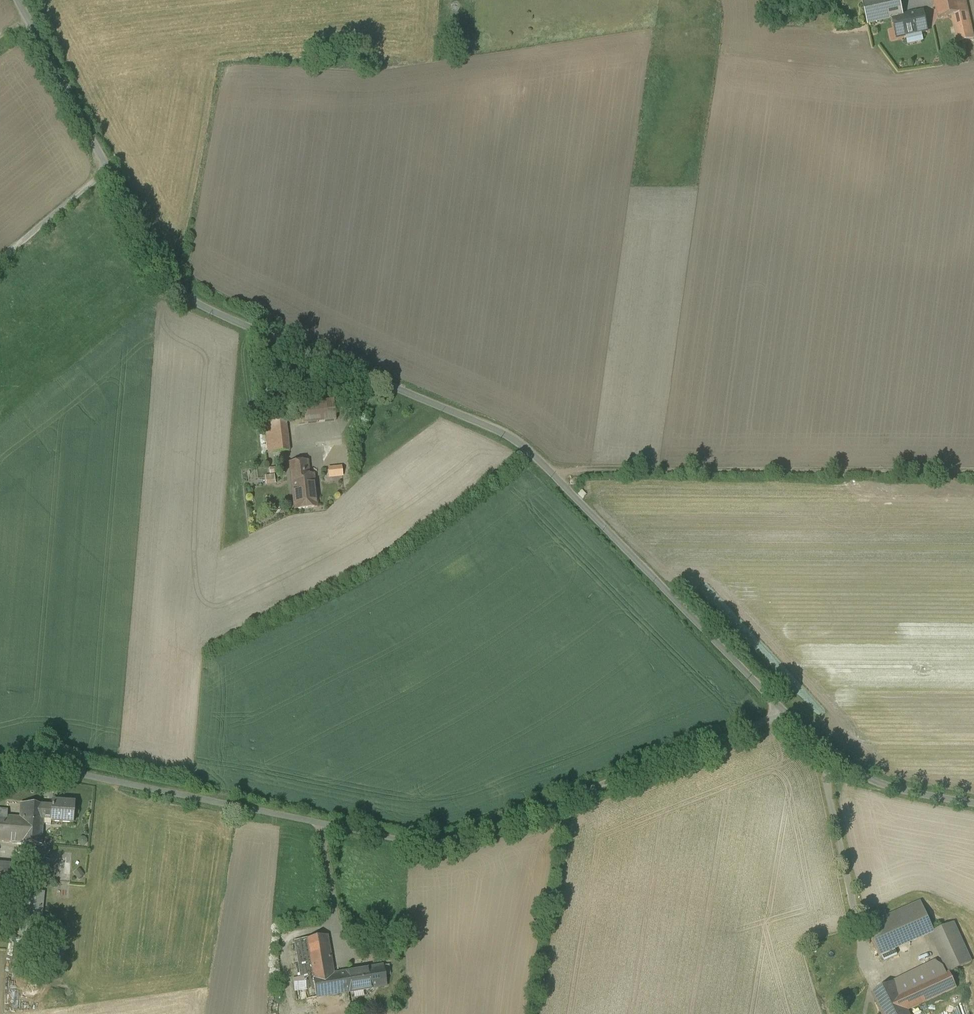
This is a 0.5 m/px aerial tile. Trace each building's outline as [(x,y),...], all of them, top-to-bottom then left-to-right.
[(862,3),(867,24),(888,19),(903,16),(900,0),(874,0),(862,3)] [(938,18),(952,15),(968,12),(965,0),(934,0),(938,18)] [(903,16),(888,19),(891,35),(929,26),(926,11),(903,16)] [(968,12),(952,15),(958,43),(973,39),(968,12)] [(334,401),(296,405),(298,425),(336,421),(334,401)] [(285,421),(265,423),(268,453),(289,451),(285,421)] [(339,450),(327,452),(329,477),(342,476),(339,450)] [(307,462),(289,463),(291,478),(293,479),(293,482),(292,484),(294,510),(317,507),(314,475),(308,476),(307,462)] [(276,475),(267,476),(269,485),(278,484),(276,475)] [(74,803),(52,802),(52,807),(44,806),(43,818),(51,818),(51,821),(73,823),(74,803)] [(21,803),(20,817),(7,816),(7,810),(0,809),(0,841),(41,844),(43,818),(44,806),(44,805),(21,803)] [(0,863),(0,888),(13,889),(14,889),(15,864),(0,863)] [(48,869),(30,868),(29,881),(47,882),(48,869)] [(0,888),(0,898),(12,899),(13,889),(0,888)] [(44,892),(28,890),(24,933),(40,934),(44,892)] [(13,901),(4,900),(3,918),(12,919),(13,901)] [(921,902),(865,925),(878,955),(929,933),(933,931),(921,902)] [(952,922),(938,929),(933,931),(929,933),(948,973),(949,972),(971,962),(952,922)] [(327,935),(306,938),(313,977),(333,974),(327,935)] [(313,977),(306,938),(294,940),(301,983),(313,981),(313,977)] [(333,974),(313,977),(313,981),(316,998),(387,986),(383,965),(333,974)] [(926,966),(893,982),(899,995),(946,973),(944,969),(941,968),(929,973),(926,966)] [(946,973),(899,995),(907,1011),(957,988),(949,972),(946,973)] [(893,982),(872,992),(882,1013),(908,1013),(907,1011),(899,995),(893,982)]
